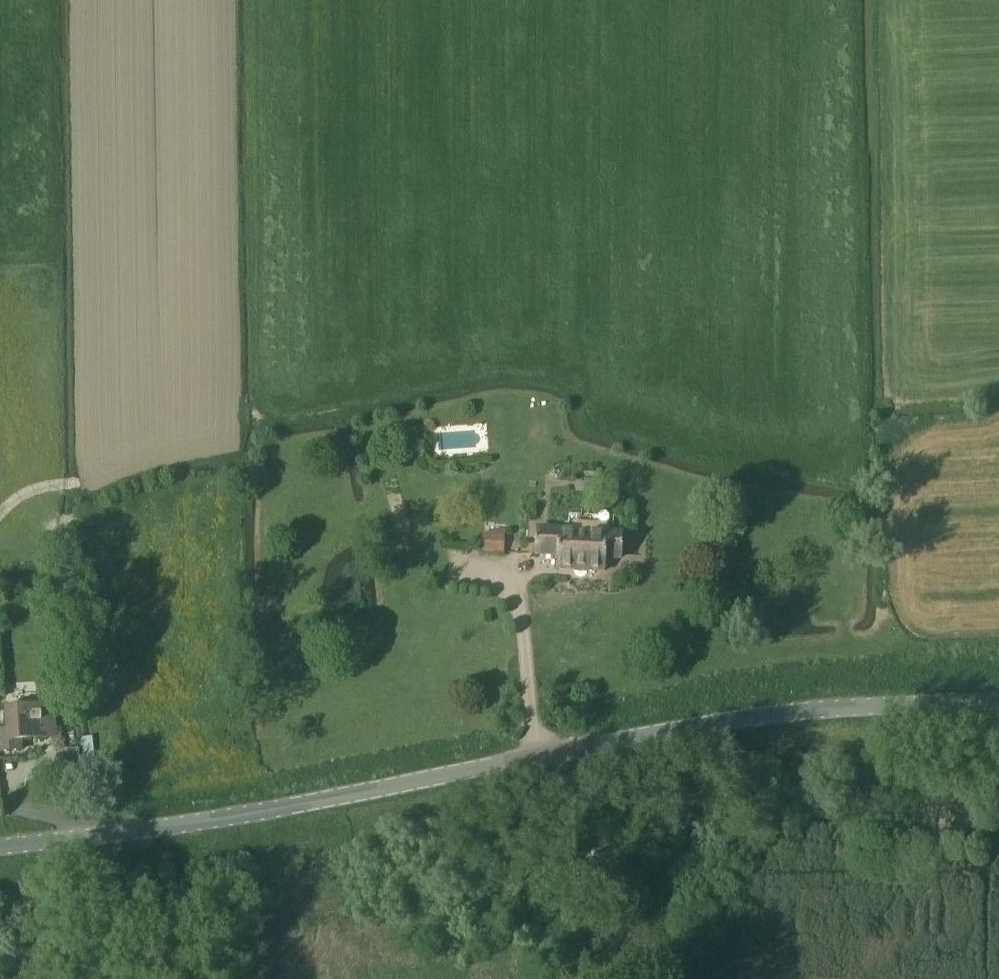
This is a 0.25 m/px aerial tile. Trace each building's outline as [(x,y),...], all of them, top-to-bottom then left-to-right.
[(537,529),(535,554),(558,555),(557,568),(605,571),(606,557),(622,558),(623,533),(609,533),(609,523),(575,521),(574,531),(537,529)] [(484,533),(483,553),(505,554),(506,531),(495,530),(495,534),(484,533)] [(54,704),(4,707),(5,728),(0,729),(0,752),(22,750),(21,740),(57,737),(54,704)]
